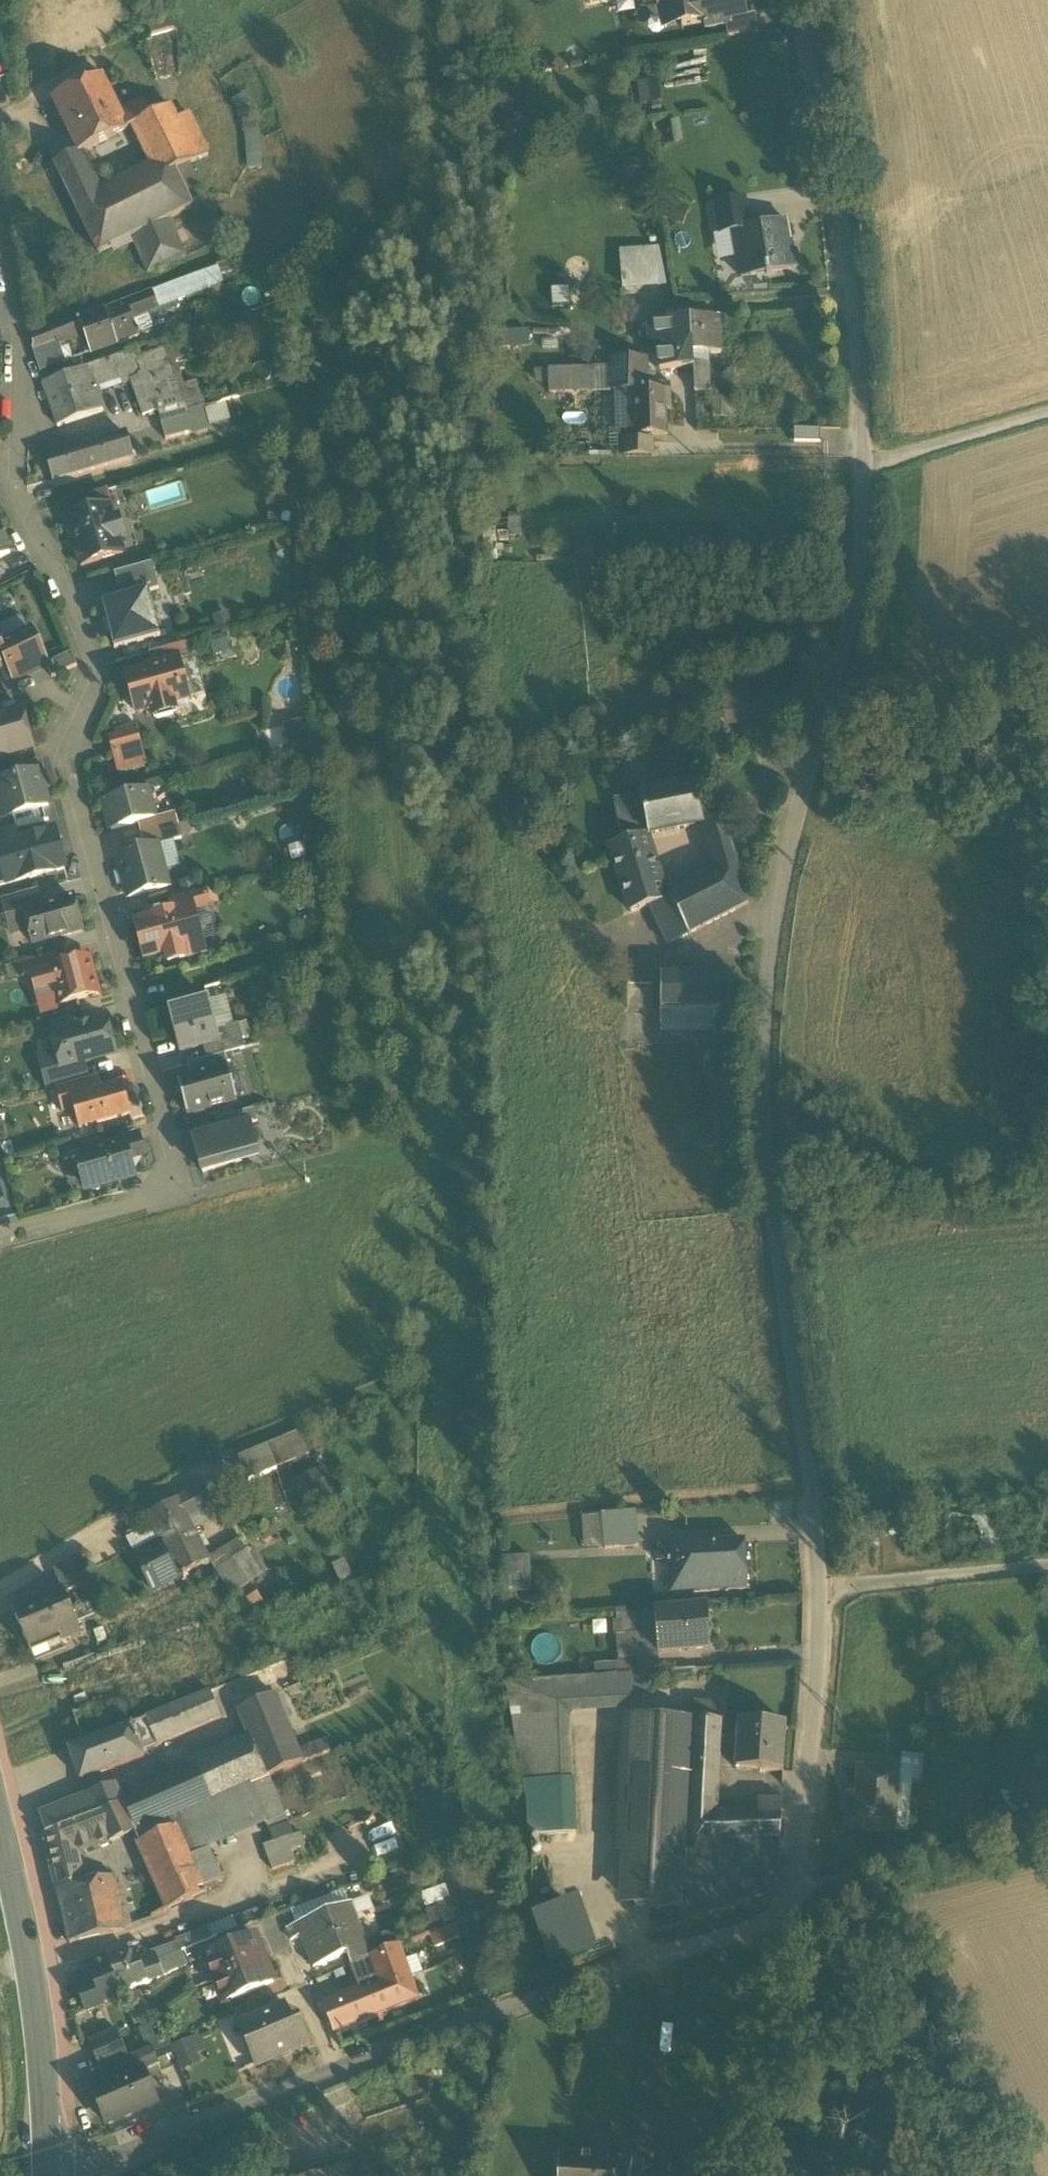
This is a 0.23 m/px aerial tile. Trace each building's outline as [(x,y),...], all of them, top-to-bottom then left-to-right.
[(586,9),(633,0),(585,0),(586,9)] [(708,32),(726,29),(747,25),(746,23),(742,0),(659,0),(661,11),(667,10),(680,19),(682,30),(707,25),(708,32)] [(148,30),(151,37),(174,33),(171,16),(145,23),(148,30)] [(726,29),(729,42),(758,36),(755,21),(746,23),(747,25),(726,29)] [(77,154),(78,155),(128,130),(120,115),(101,76),(51,100),(77,154)] [(253,113),(245,95),(232,102),(240,120),(253,113)] [(128,130),(133,128),(152,118),(151,117),(144,103),(120,115),(128,130)] [(169,108),(151,117),(152,118),(133,128),(137,137),(174,119),(169,108)] [(187,116),(176,122),(195,162),(207,157),(187,116)] [(176,122),(174,119),(137,137),(155,173),(158,180),(173,173),(190,164),(195,162),(176,122)] [(259,133),(245,134),(247,169),(261,168),(259,133)] [(185,197),(173,173),(158,180),(155,173),(100,200),(78,155),(77,154),(55,165),(99,255),(129,240),(171,220),(191,210),(185,197)] [(202,188),(190,164),(173,173),(185,197),(202,188)] [(747,218),(744,205),(716,210),(718,223),(747,218)] [(718,223),(721,238),(733,236),(733,235),(749,232),(747,218),(718,223)] [(129,240),(145,274),(187,254),(171,220),(129,240)] [(733,236),(742,282),(743,282),(742,274),(765,270),(767,278),(767,279),(770,278),(770,277),(799,272),(795,250),(791,250),(787,225),(749,232),(733,235),(733,236)] [(622,253),(625,290),(666,286),(659,249),(622,253)] [(218,269),(162,290),(168,306),(224,285),(218,269)] [(742,274),(743,282),(767,278),(765,270),(742,274)] [(569,305),(568,288),(551,289),(551,305),(569,305)] [(162,290),(152,294),(157,310),(168,306),(162,290)] [(149,313),(157,310),(152,294),(126,303),(132,319),(149,313)] [(126,303),(105,311),(117,344),(138,336),(132,319),(126,303)] [(91,315),(78,320),(83,335),(90,354),(117,344),(105,311),(91,316),(91,315)] [(155,330),(149,313),(132,319),(138,336),(155,330)] [(70,340),(83,335),(78,320),(33,337),(34,348),(33,349),(34,354),(58,345),(70,341),(70,340)] [(718,320),(692,321),(694,355),(708,354),(720,353),(718,320)] [(694,367),(694,355),(692,321),(691,322),(691,321),(648,324),(649,324),(651,343),(658,343),(660,372),(694,369),(694,367)] [(34,354),(36,359),(60,350),(58,345),(34,354)] [(179,345),(161,351),(176,391),(160,396),(164,408),(178,403),(183,417),(187,416),(185,412),(204,406),(195,381),(184,385),(175,361),(184,358),(179,345)] [(36,359),(40,372),(65,363),(60,350),(36,359)] [(142,350),(123,356),(130,375),(132,380),(140,403),(160,396),(176,391),(161,351),(144,357),(142,350)] [(694,355),(694,367),(708,367),(708,354),(694,355)] [(124,377),(130,375),(123,356),(42,383),(56,425),(100,410),(94,390),(91,391),(87,380),(96,377),(98,385),(124,377)] [(646,389),(647,376),(633,375),(633,373),(623,373),(624,360),(612,360),(612,368),(612,388),(646,389)] [(647,360),(624,360),(623,373),(633,373),(633,375),(647,376),(647,360)] [(695,389),(695,395),(709,394),(708,367),(694,367),(694,369),(694,371),(695,381),(695,382),(695,389)] [(538,370),(539,396),(612,394),(612,388),(612,368),(538,370)] [(617,426),(636,426),(636,395),(616,396),(617,426)] [(636,436),(656,436),(656,395),(636,395),(636,426),(636,436)] [(671,395),(656,395),(656,436),(671,436),(671,395)] [(140,403),(144,415),(150,413),(164,408),(160,396),(140,403)] [(713,422),(737,422),(737,401),(713,401),(713,422)] [(189,432),(183,417),(178,403),(164,408),(150,413),(154,426),(160,442),(189,432)] [(187,416),(183,417),(189,432),(190,431),(192,437),(211,431),(210,429),(206,412),(204,406),(185,412),(187,416)] [(226,406),(206,412),(210,429),(231,423),(226,406)] [(793,432),(793,445),(820,445),(820,431),(793,432)] [(124,437),(107,442),(58,455),(64,475),(112,462),(130,457),(124,437)] [(623,457),(653,457),(653,442),(623,442),(623,457)] [(84,497),(88,513),(101,509),(96,493),(84,497)] [(63,503),(67,519),(88,513),(84,497),(63,503)] [(67,519),(81,567),(123,555),(119,539),(123,538),(118,521),(114,522),(108,524),(104,510),(110,508),(109,506),(101,509),(88,513),(67,519)] [(114,522),(110,508),(104,510),(108,524),(114,522)] [(0,532),(0,558),(10,553),(0,532)] [(115,575),(121,600),(149,593),(149,594),(160,591),(153,565),(115,575)] [(103,605),(115,651),(161,639),(149,594),(149,593),(121,600),(103,605)] [(301,608),(298,595),(282,599),(286,613),(301,608)] [(232,629),(228,614),(213,618),(217,634),(232,629)] [(0,645),(0,647),(9,667),(7,667),(14,681),(46,666),(47,665),(31,631),(0,645)] [(232,652),(229,640),(211,645),(214,657),(232,652)] [(149,655),(153,670),(190,660),(186,645),(149,655)] [(7,667),(9,667),(0,647),(0,671),(7,667)] [(46,666),(52,679),(77,668),(72,654),(47,665),(46,666)] [(153,710),(156,721),(176,716),(173,705),(206,696),(196,658),(190,660),(153,670),(127,677),(137,715),(153,710)] [(33,748),(24,712),(0,718),(0,757),(33,748)] [(307,743),(301,721),(283,726),(289,748),(307,743)] [(110,740),(114,755),(141,747),(136,729),(117,734),(118,738),(110,740)] [(141,747),(114,755),(118,774),(145,766),(141,747)] [(27,777),(24,764),(0,770),(0,784),(27,777)] [(13,815),(38,809),(48,806),(40,773),(27,777),(0,784),(0,800),(0,802),(0,818),(13,815)] [(696,788),(641,799),(649,839),(703,828),(704,828),(704,827),(696,788)] [(104,802),(111,831),(155,819),(147,791),(104,802)] [(646,840),(649,839),(641,799),(614,804),(622,845),(645,838),(646,840)] [(13,815),(16,829),(42,822),(38,809),(13,815)] [(138,824),(142,837),(179,827),(175,814),(138,824)] [(703,828),(708,845),(728,839),(724,822),(704,827),(704,828),(703,828)] [(182,840),(179,827),(142,837),(145,850),(157,847),(174,843),(182,840)] [(20,841),(16,829),(0,833),(0,847),(20,841)] [(1,865),(0,865),(0,887),(7,885),(65,870),(55,832),(20,841),(0,847),(0,859),(1,865)] [(631,916),(649,910),(667,904),(665,898),(646,840),(645,838),(622,845),(609,849),(631,916)] [(735,863),(728,839),(708,845),(716,872),(735,863)] [(157,847),(164,873),(181,869),(174,843),(157,847)] [(118,858),(129,899),(168,888),(164,873),(157,847),(118,858)] [(749,908),(735,863),(716,872),(668,897),(688,939),(723,921),(749,908)] [(315,878),(314,864),(290,870),(294,883),(315,878)] [(2,900),(7,919),(26,914),(25,912),(40,908),(36,891),(2,900)] [(169,902),(173,914),(193,909),(194,912),(211,908),(206,892),(169,902)] [(668,950),(688,939),(668,897),(665,898),(667,904),(649,910),(668,950)] [(30,929),(34,945),(82,932),(73,899),(40,908),(25,912),(26,914),(30,929)] [(219,940),(211,908),(194,912),(202,945),(219,940)] [(165,954),(168,964),(186,959),(184,950),(202,945),(194,912),(193,909),(173,914),(136,924),(146,960),(165,954)] [(11,934),(30,929),(26,914),(7,919),(11,934)] [(184,950),(186,959),(187,962),(205,957),(202,945),(184,950)] [(18,963),(22,977),(31,975),(30,974),(59,966),(56,953),(18,963)] [(57,995),(60,1006),(99,996),(98,993),(100,990),(98,982),(95,980),(89,958),(59,966),(30,974),(31,975),(35,992),(45,998),(57,995)] [(660,1011),(661,1029),(709,1028),(709,1011),(728,1015),(736,979),(711,979),(661,980),(660,1011)] [(40,1011),(60,1006),(57,995),(45,998),(35,992),(40,1011)] [(226,998),(210,1002),(218,1032),(234,1028),(226,998)] [(169,1013),(180,1055),(204,1049),(212,1047),(221,1044),(218,1032),(210,1002),(169,1013)] [(709,1028),(661,1029),(660,1035),(723,1034),(728,1015),(709,1011),(709,1028)] [(50,1022),(53,1035),(75,1029),(72,1016),(50,1022)] [(62,1068),(62,1069),(82,1064),(115,1055),(106,1021),(75,1029),(53,1035),(58,1052),(62,1068)] [(212,1047),(215,1059),(245,1051),(239,1027),(234,1028),(218,1032),(221,1044),(212,1047)] [(207,1061),(215,1059),(212,1047),(204,1049),(207,1061)] [(40,1057),(44,1072),(62,1068),(58,1052),(40,1057)] [(187,1067),(191,1079),(229,1069),(225,1056),(207,1061),(187,1067)] [(49,1090),(56,1089),(87,1080),(82,1064),(62,1069),(62,1068),(44,1072),(49,1090)] [(178,1082),(187,1116),(238,1103),(230,1073),(229,1069),(191,1079),(178,1082)] [(243,1070),(230,1073),(238,1103),(250,1099),(243,1070)] [(98,1077),(87,1080),(56,1089),(60,1103),(72,1099),(71,1097),(101,1089),(98,1077)] [(74,1110),(80,1129),(131,1116),(123,1086),(102,1092),(101,1089),(71,1097),(72,1099),(74,1110)] [(72,1099),(60,1103),(63,1113),(74,1110),(72,1099)] [(216,1122),(220,1134),(250,1126),(250,1127),(257,1125),(254,1112),(216,1122)] [(250,1126),(220,1134),(193,1141),(202,1175),(242,1164),(259,1160),(257,1151),(250,1127),(250,1126)] [(67,1146),(70,1159),(79,1157),(107,1149),(103,1137),(67,1146)] [(79,1157),(88,1189),(133,1177),(143,1160),(138,1141),(107,1149),(79,1157)] [(79,1191),(88,1189),(79,1157),(70,1159),(79,1191)] [(300,1434),(267,1448),(277,1470),(310,1456),(300,1434)] [(239,1460),(249,1482),(277,1470),(267,1448),(256,1452),(239,1460)] [(325,1470),(308,1476),(315,1496),(332,1490),(325,1470)] [(280,1485),(287,1506),(315,1496),(308,1476),(280,1485)] [(287,1506),(280,1485),(268,1489),(275,1510),(287,1506)] [(203,1487),(178,1500),(187,1517),(209,1506),(212,1505),(203,1487)] [(193,1529),(187,1517),(178,1500),(148,1516),(153,1525),(162,1543),(135,1557),(153,1592),(183,1576),(184,1578),(187,1577),(185,1575),(210,1561),(208,1558),(193,1529)] [(215,1518),(209,1506),(187,1517),(193,1529),(215,1518)] [(603,1517),(606,1551),(640,1548),(637,1514),(603,1517)] [(162,1543),(153,1525),(126,1539),(135,1557),(162,1543)] [(210,1561),(214,1571),(248,1551),(241,1539),(208,1558),(210,1561)] [(670,1556),(672,1595),(745,1591),(743,1551),(711,1553),(711,1546),(664,1548),(665,1556),(670,1556)] [(254,1548),(248,1551),(262,1575),(268,1572),(254,1548)] [(227,1576),(237,1591),(262,1575),(248,1551),(214,1571),(220,1580),(227,1576)] [(62,1593),(63,1594),(89,1584),(77,1557),(52,1571),(61,1593),(62,1593)] [(353,1577),(345,1560),(332,1566),(340,1583),(353,1577)] [(511,1561),(511,1591),(530,1591),(529,1561),(511,1561)] [(377,1574),(342,1589),(347,1599),(381,1584),(377,1574)] [(220,1580),(231,1595),(237,1591),(227,1576),(220,1580)] [(250,1584),(232,1596),(244,1613),(262,1601),(250,1584)] [(11,1610),(26,1649),(57,1637),(60,1643),(79,1635),(63,1594),(62,1593),(61,1593),(32,1605),(31,1602),(11,1610)] [(658,1636),(658,1638),(675,1636),(675,1633),(707,1632),(706,1611),(655,1613),(658,1636)] [(708,1650),(707,1632),(675,1633),(675,1636),(658,1638),(658,1654),(708,1650)] [(623,1638),(625,1675),(660,1672),(658,1654),(658,1638),(658,1636),(623,1638)] [(528,1808),(530,1837),(576,1835),(571,1705),(633,1701),(631,1677),(528,1685),(507,1684),(528,1808)] [(157,1745),(157,1746),(220,1721),(209,1693),(145,1718),(146,1720),(157,1745)] [(269,1778),(303,1763),(298,1752),(275,1695),(237,1712),(252,1750),(254,1749),(267,1779),(269,1778)] [(925,1716),(953,1718),(954,1715),(970,1716),(970,1700),(927,1697),(925,1716)] [(692,1720),(685,1854),(780,1852),(782,1817),(758,1818),(758,1817),(718,1817),(722,1722),(720,1722),(721,1704),(694,1702),(693,1720),(692,1720)] [(644,1718),(622,1716),(615,1856),(621,1856),(637,1855),(644,1718)] [(642,1855),(685,1854),(692,1720),(644,1718),(637,1855),(642,1855)] [(70,1748),(82,1781),(109,1772),(143,1759),(141,1753),(157,1746),(157,1745),(146,1720),(70,1748)] [(736,1771),(783,1774),(786,1726),(739,1723),(737,1754),(733,1754),(732,1766),(737,1766),(736,1771)] [(326,1741),(298,1752),(303,1763),(330,1752),(326,1741)] [(249,1786),(267,1779),(254,1749),(252,1750),(195,1770),(209,1803),(249,1786)] [(846,1829),(894,1833),(899,1773),(859,1769),(856,1797),(855,1809),(848,1808),(846,1829)] [(173,1819),(209,1803),(195,1770),(122,1802),(123,1805),(135,1831),(136,1835),(173,1819)] [(267,1779),(249,1786),(266,1825),(269,1833),(288,1824),(269,1778),(267,1779)] [(97,1815),(123,1805),(122,1802),(115,1786),(104,1788),(87,1794),(88,1796),(41,1814),(45,1835),(68,1826),(97,1815)] [(209,1850),(266,1825),(249,1786),(209,1803),(173,1819),(177,1827),(190,1858),(209,1850)] [(855,1809),(856,1797),(849,1797),(848,1808),(855,1809)] [(758,1817),(758,1818),(782,1817),(782,1802),(758,1802),(758,1817)] [(123,1805),(97,1815),(109,1842),(135,1831),(123,1805)] [(76,1852),(109,1842),(97,1815),(68,1826),(76,1852)] [(135,1835),(139,1844),(177,1827),(173,1819),(136,1835),(135,1835)] [(288,1824),(269,1833),(274,1843),(286,1838),(293,1836),(288,1824)] [(79,1864),(76,1852),(68,1826),(45,1835),(53,1869),(79,1864)] [(190,1858),(177,1827),(139,1844),(168,1911),(206,1895),(203,1888),(190,1858)] [(293,1836),(286,1838),(291,1851),(306,1845),(301,1833),(293,1836)] [(264,1847),(272,1871),(295,1863),(291,1851),(286,1838),(274,1843),(264,1847)] [(222,1881),(209,1850),(190,1858),(203,1888),(222,1881)] [(779,1872),(780,1852),(685,1854),(682,1910),(688,1921),(688,1923),(768,1896),(774,1890),(777,1881),(779,1872)] [(642,1855),(637,1855),(621,1856),(620,1907),(634,1908),(643,1908),(682,1910),(685,1854),(642,1855)] [(84,1884),(79,1864),(53,1869),(58,1890),(84,1884)] [(115,1876),(84,1884),(58,1890),(69,1944),(126,1930),(123,1917),(129,1916),(127,1908),(122,1909),(115,1876)] [(425,1906),(438,1902),(450,1899),(446,1887),(421,1894),(425,1906)] [(291,1911),(297,1926),(349,1906),(343,1892),(291,1911)] [(370,1898),(349,1906),(352,1915),(353,1914),(354,1916),(374,1909),(370,1898)] [(599,1949),(581,1898),(533,1914),(552,1966),(599,1949)] [(456,1919),(450,1899),(438,1902),(439,1907),(444,1921),(444,1923),(456,1919)] [(348,1955),(351,1966),(371,1957),(370,1956),(364,1942),(354,1916),(353,1914),(352,1915),(349,1906),(297,1926),(287,1929),(291,1941),(300,1938),(314,1969),(348,1955)] [(444,1921),(439,1907),(425,1911),(430,1926),(444,1921)] [(233,1919),(207,1928),(212,1940),(237,1930),(233,1919)] [(454,1926),(430,1936),(435,1949),(460,1939),(454,1926)] [(184,1937),(185,1939),(189,1949),(212,1940),(207,1928),(184,1937)] [(394,1930),(364,1942),(370,1956),(387,1949),(384,1940),(396,1936),(394,1930)] [(384,1940),(387,1949),(400,1944),(396,1936),(384,1940)] [(205,1958),(215,1981),(264,1961),(254,1937),(205,1958)] [(150,1952),(152,1957),(155,1964),(157,1963),(181,1953),(184,1952),(184,1951),(189,1949),(185,1939),(150,1952)] [(351,1966),(363,1999),(368,1997),(376,2017),(419,1999),(411,1977),(405,1961),(400,1944),(387,1949),(370,1956),(371,1957),(351,1966)] [(127,1949),(107,1958),(121,1993),(148,1984),(162,1976),(157,1963),(155,1964),(152,1957),(133,1963),(127,1949)] [(157,1963),(162,1976),(186,1966),(181,1953),(157,1963)] [(123,1997),(121,1993),(107,1958),(106,1956),(86,1964),(89,1972),(84,1974),(86,1981),(75,1985),(85,2013),(105,2005),(105,2004),(123,1997)] [(417,1957),(405,1961),(411,1977),(423,1973),(417,1957)] [(215,1981),(224,2004),(273,1984),(264,1961),(215,1981)] [(154,2018),(139,1992),(125,1998),(141,2027),(154,2018)] [(333,2034),(376,2017),(368,1997),(363,1999),(354,2002),(351,1996),(323,2006),(333,2034)] [(234,2014),(238,2024),(262,2015),(258,2004),(234,2014)] [(246,2040),(255,2064),(311,2041),(302,2019),(295,2022),(287,2004),(262,2015),(238,2024),(239,2027),(244,2026),(249,2039),(246,2040)] [(159,2045),(151,2026),(138,2031),(146,2050),(152,2048),(159,2045)] [(136,2055),(128,2058),(117,2029),(88,2041),(100,2069),(107,2085),(143,2071),(136,2055)] [(198,2036),(172,2047),(174,2053),(181,2071),(201,2063),(198,2055),(205,2052),(198,2036)] [(169,2041),(159,2045),(152,2048),(157,2060),(174,2053),(172,2047),(169,2041)] [(146,2050),(136,2055),(143,2071),(158,2064),(157,2060),(152,2048),(146,2050)] [(93,2091),(107,2125),(157,2104),(143,2071),(107,2085),(93,2091)] [(630,2159),(560,2154),(559,2175),(629,2175),(630,2159)] [(334,2168),(336,2175),(358,2175),(354,2162),(334,2168)]
